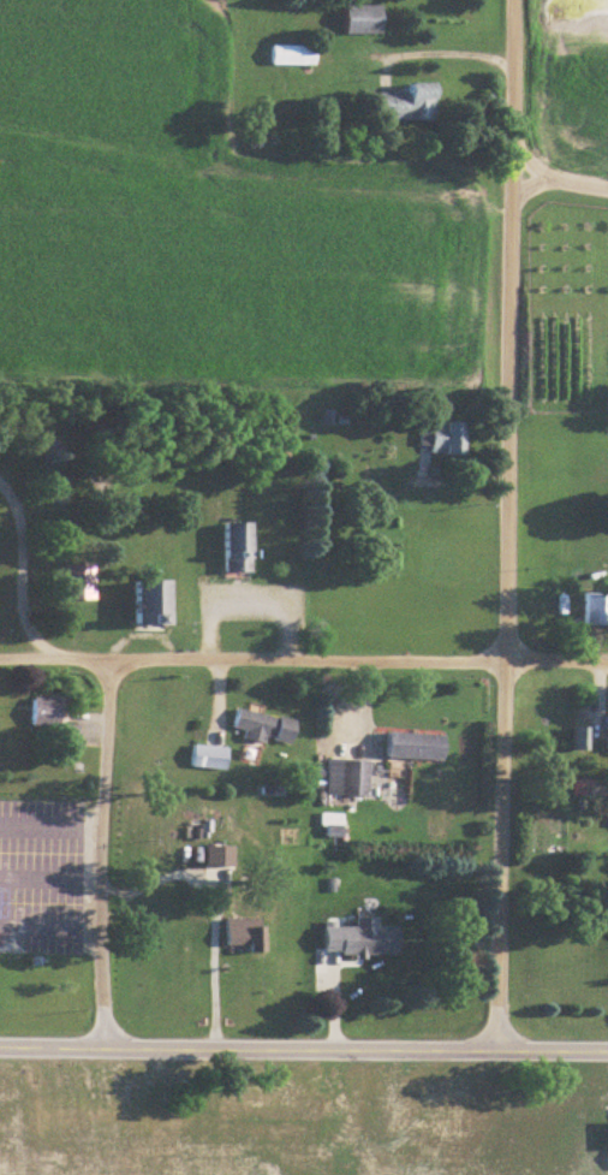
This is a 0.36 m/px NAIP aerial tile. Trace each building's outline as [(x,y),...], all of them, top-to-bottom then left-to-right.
[(336,2),(336,31),(373,31),(373,2),(336,2)] [(265,62),(308,62),(308,41),(265,41),(265,62)] [(428,80),(395,80),(395,90),(372,90),(372,116),(428,116),(428,80)] [(458,453),(458,418),(418,418),(418,453),(458,453)] [(248,520),(216,520),(216,569),(248,569),(248,520)] [(90,598),(90,562),(60,562),(60,598),(90,598)] [(120,623),(163,623),(163,578),(120,578),(120,623)] [(607,591),(577,591),(577,623),(607,623),(607,591)] [(74,745),(74,722),(55,722),(56,696),(25,695),(24,731),(37,732),(37,743),(74,745)] [(238,734),(287,744),(292,719),(233,706),(228,727),(239,730),(238,734)] [(568,725),(568,751),(582,751),(582,725),(568,725)] [(441,732),(381,730),(380,756),(440,757),(441,732)] [(363,793),(363,758),(324,758),(324,793),(363,793)] [(219,950),(257,950),(257,925),(245,925),(245,917),(219,917),(219,950)] [(392,924),(316,924),(316,951),(392,951),(392,924)]
